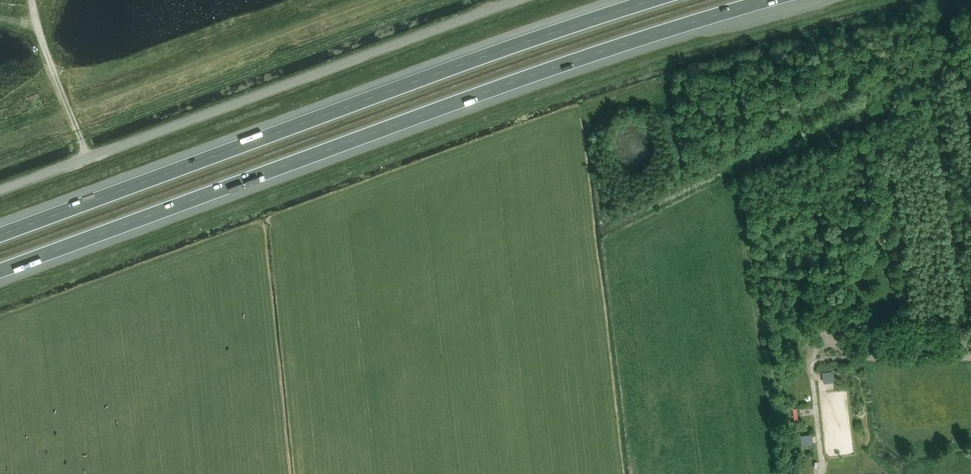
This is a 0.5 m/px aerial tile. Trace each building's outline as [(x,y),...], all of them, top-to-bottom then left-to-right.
[(823,371),(823,380),(832,380),(832,371),(823,371)]
